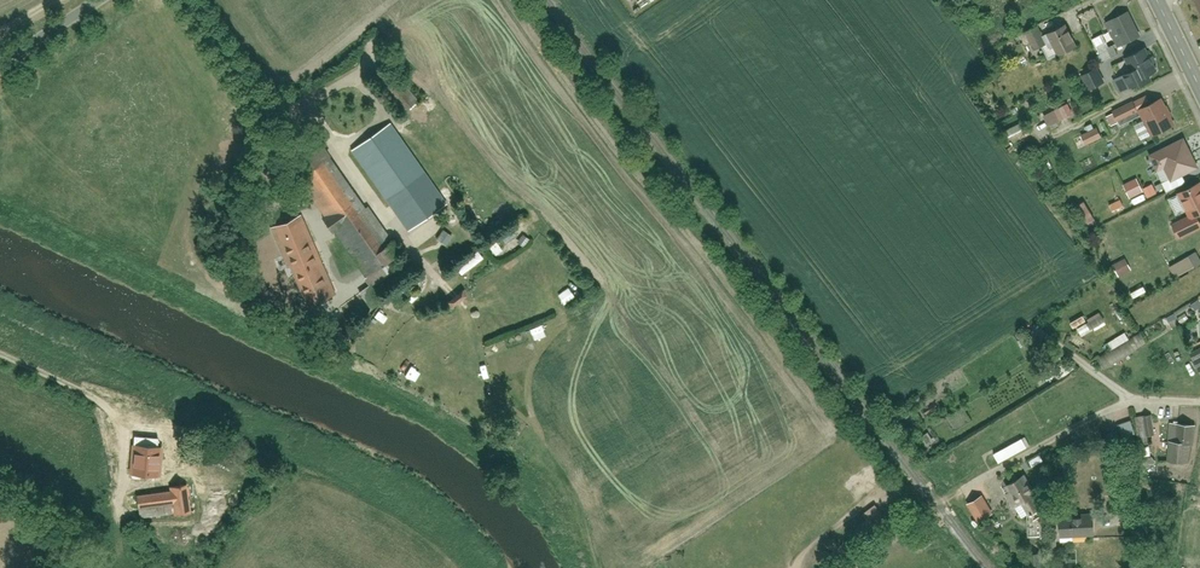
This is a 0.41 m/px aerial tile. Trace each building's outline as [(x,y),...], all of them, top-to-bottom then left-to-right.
[(1198,19),(1199,18),(1199,0),(1188,0),(1198,19)] [(1105,19),(1117,43),(1137,33),(1124,9),(1105,19)] [(1074,24),(1057,33),(1069,57),(1086,48),(1074,24)] [(1046,28),(1034,35),(1044,53),(1056,46),(1046,28)] [(1103,52),(1108,60),(1121,53),(1117,44),(1103,52)] [(1158,69),(1147,48),(1125,60),(1137,80),(1158,69)] [(1118,66),(1113,58),(1101,65),(1106,73),(1118,66)] [(414,94),(382,60),(367,73),(399,108),(414,94)] [(1128,85),(1121,72),(1113,76),(1121,89),(1128,85)] [(1145,132),(1175,116),(1162,91),(1144,100),(1149,111),(1137,117),(1145,132)] [(1125,96),(1106,106),(1112,118),(1131,108),(1125,96)] [(1047,112),(1052,124),(1076,115),(1072,103),(1047,112)] [(388,122),(349,148),(399,222),(439,195),(388,122)] [(1097,126),(1083,133),(1088,142),(1102,134),(1097,126)] [(1199,164),(1185,134),(1148,152),(1163,182),(1199,164)] [(394,255),(323,162),(297,182),(367,275),(394,255)] [(1127,183),(1134,197),(1148,191),(1141,176),(1127,183)] [(1180,189),(1191,211),(1199,206),(1199,179),(1180,189)] [(1147,187),(1151,196),(1160,192),(1157,183),(1147,187)] [(297,210),(268,223),(301,301),(330,289),(297,210)] [(1197,226),(1190,212),(1168,223),(1175,237),(1197,226)] [(500,252),(524,235),(518,227),(495,245),(500,252)] [(450,243),(455,234),(446,229),(441,239),(450,243)] [(464,271),(487,259),(484,252),(460,264),(464,271)] [(1173,265),(1179,275),(1199,265),(1199,252),(1173,265)] [(1130,257),(1117,263),(1123,275),(1135,269),(1130,257)] [(1199,299),(1199,278),(1191,283),(1199,299)] [(1106,313),(1080,325),(1084,333),(1110,321),(1106,313)] [(1110,341),(1113,348),(1133,339),(1130,332),(1110,341)] [(1145,335),(1104,358),(1108,366),(1149,344),(1145,335)] [(1182,349),(1192,369),(1199,365),(1199,349),(1196,341),(1182,349)] [(471,398),(466,408),(474,412),(479,402),(471,398)] [(1145,412),(1136,413),(1139,434),(1148,433),(1145,412)] [(156,418),(134,415),(128,471),(156,474),(160,443),(153,442),(156,418)] [(1194,421),(1168,419),(1165,458),(1192,460),(1194,421)] [(992,452),(996,460),(1027,443),(1023,435),(992,452)] [(1022,471),(1004,482),(1009,489),(1005,491),(1012,504),(1023,498),(1030,510),(1042,503),(1022,471)] [(163,481),(164,487),(129,491),(131,506),(168,502),(170,513),(186,511),(182,479),(163,481)] [(978,493),(969,498),(981,518),(989,514),(978,493)] [(1043,510),(1029,511),(1029,533),(1043,532),(1043,510)] [(1101,510),(1064,513),(1066,538),(1103,535),(1101,510)] [(1034,551),(1024,551),(1024,563),(1034,563),(1034,551)]
